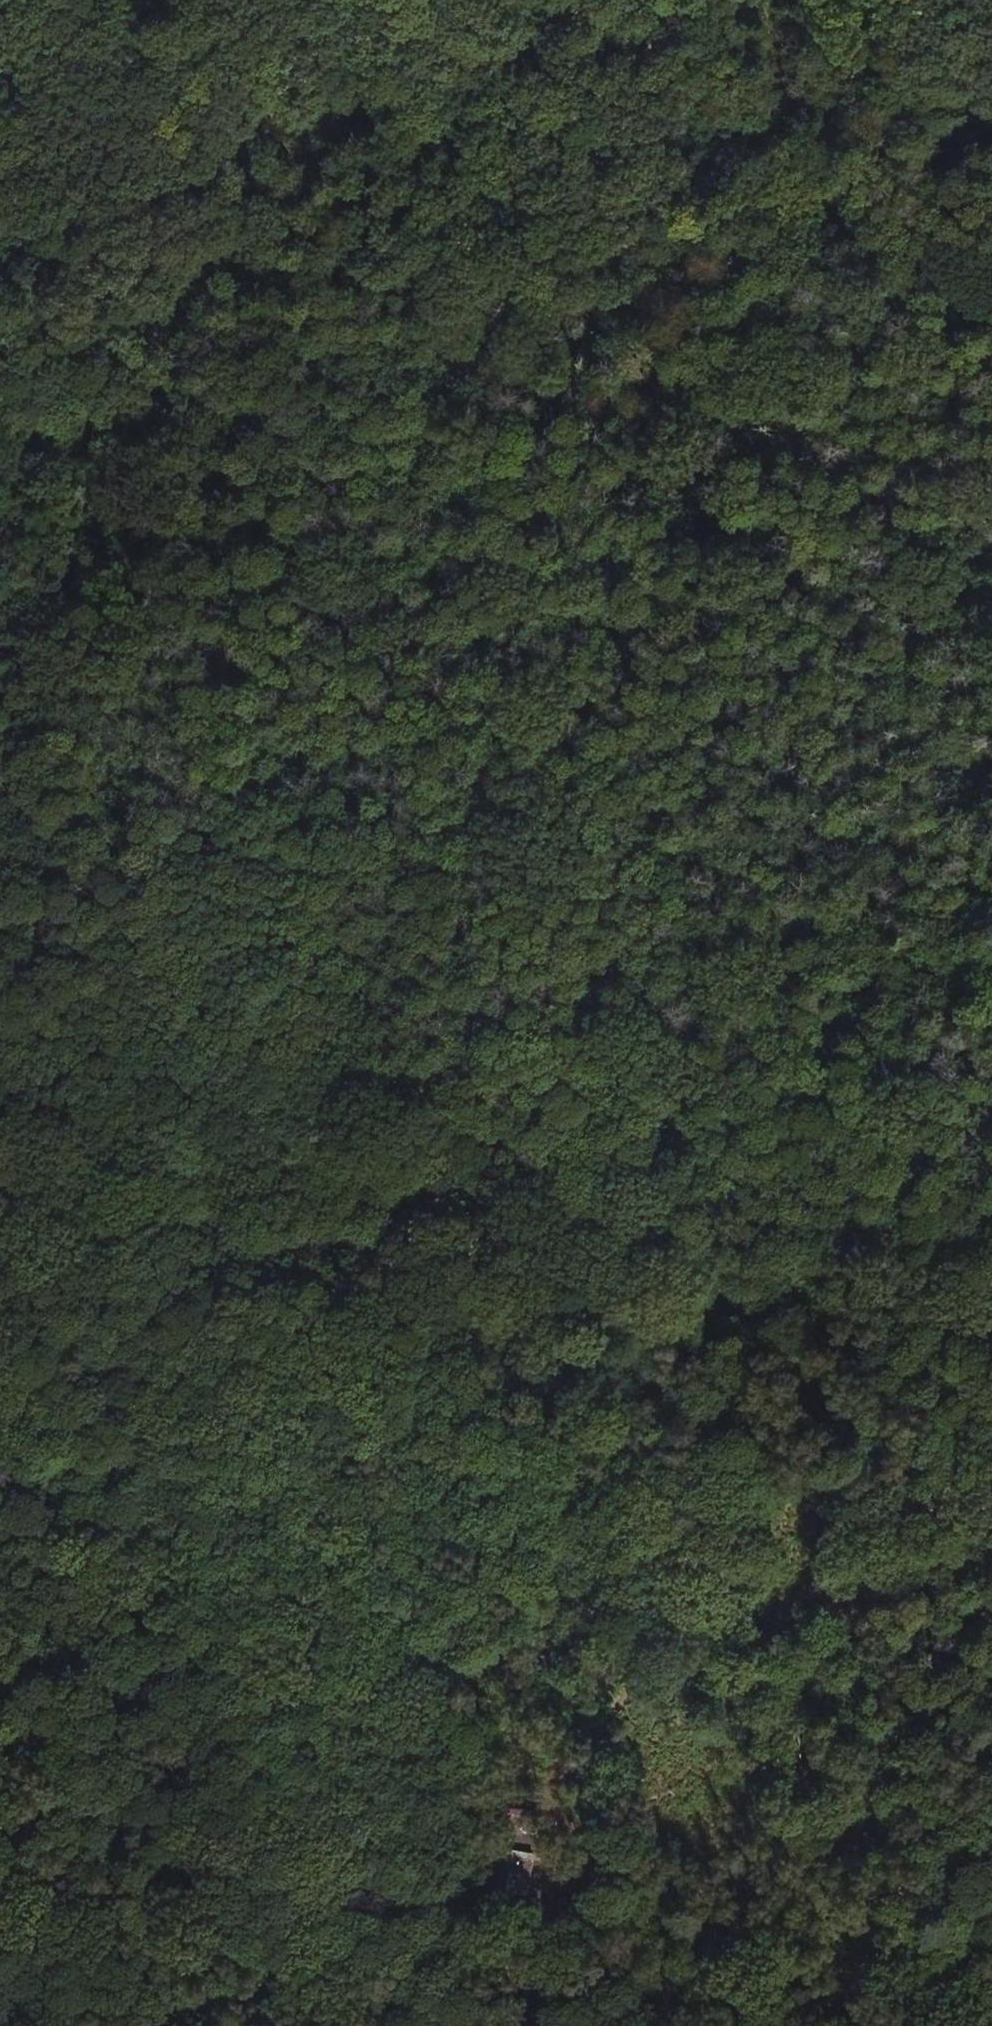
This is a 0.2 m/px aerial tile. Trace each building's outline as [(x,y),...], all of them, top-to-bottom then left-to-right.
[(532,1880),(535,1849),(510,1847),(507,1878),(532,1880)]
